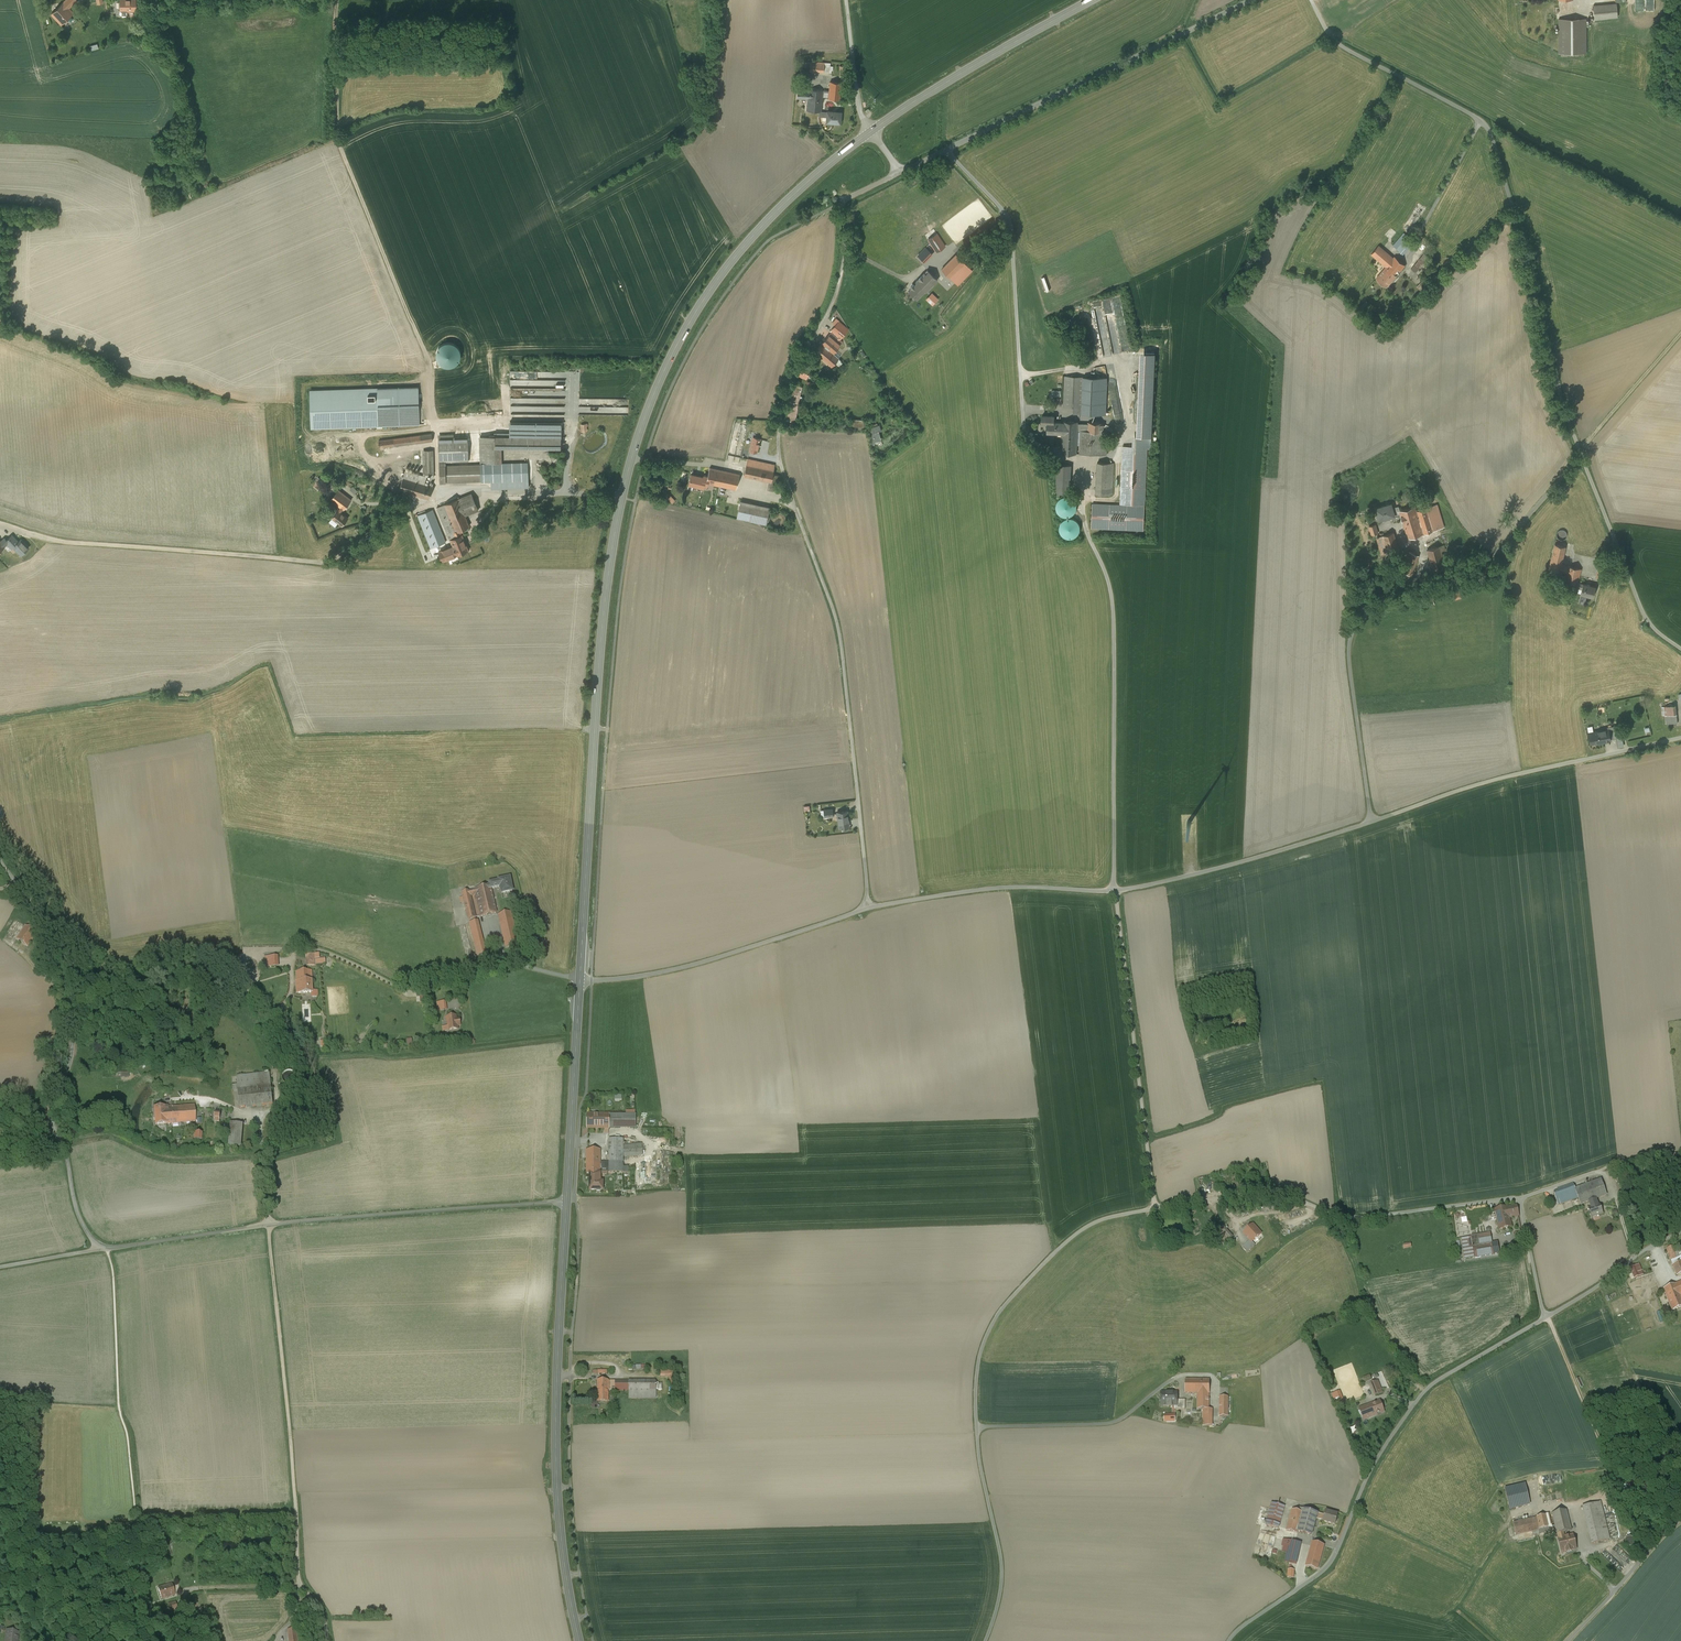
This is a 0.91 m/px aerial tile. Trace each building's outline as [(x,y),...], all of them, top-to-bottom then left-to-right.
[(51,13),(61,24),(73,12),(69,7),(76,0),(65,0),(63,1),(51,13)] [(120,9),(121,9),(126,9),(134,9),(134,0),(120,0),(120,9)] [(1616,3),(1594,5),(1595,18),(1617,16),(1616,3)] [(1579,18),(1559,18),(1559,53),(1579,53),(1579,18)] [(841,81),(830,80),(829,90),(828,98),(839,99),(841,81)] [(822,90),(809,89),(808,89),(798,88),(797,99),(808,99),(807,110),(806,110),(806,111),(807,111),(819,112),(821,112),(821,111),(822,97),(823,90),(822,90)] [(840,112),(833,112),(833,111),(827,111),(827,112),(827,117),(826,122),(840,123),(841,112),(840,112)] [(940,231),(928,239),(929,242),(936,252),(948,244),(940,231)] [(1407,236),(1396,248),(1401,252),(1411,239),(1407,236)] [(1405,265),(1395,256),(1393,258),(1379,245),(1371,254),(1386,267),(1396,275),(1405,265)] [(928,246),(919,255),(928,263),(936,253),(928,246)] [(965,257),(959,251),(956,254),(962,260),(965,257)] [(956,254),(941,269),(957,285),(972,270),(962,260),(956,254)] [(1420,258),(1411,269),(1415,272),(1424,261),(1420,258)] [(1386,267),(1376,278),(1386,287),(1396,275),(1386,267)] [(927,270),(916,282),(925,291),(926,292),(926,291),(937,280),(927,270)] [(1423,280),(1417,286),(1424,292),(1430,286),(1423,280)] [(925,291),(917,283),(908,291),(916,299),(925,291)] [(937,299),(932,293),(929,297),(934,302),(937,299)] [(1096,316),(1104,356),(1130,351),(1129,346),(1127,346),(1126,340),(1128,339),(1123,313),(1117,314),(1118,317),(1108,319),(1107,317),(1103,318),(1102,315),(1096,316)] [(848,329),(839,322),(831,332),(839,339),(848,329)] [(831,332),(815,352),(831,366),(838,358),(833,353),(842,342),(839,339),(831,332)] [(439,363),(442,365),(445,366),(448,367),(451,367),(454,366),(456,364),(458,362),(460,359),(461,356),(461,353),(460,350),(458,347),(456,345),(454,344),(451,343),(448,342),(445,343),(442,344),(439,346),(438,349),(437,352),(436,355),(437,358),(438,361),(439,363)] [(566,371),(511,370),(511,378),(566,379),(566,371)] [(1086,377),(1065,376),(1063,407),(1074,407),(1073,413),(1084,414),(1085,406),(1088,406),(1088,401),(1085,401),(1085,388),(1087,388),(1087,381),(1086,381),(1086,377)] [(1107,378),(1086,377),(1086,381),(1087,381),(1087,388),(1085,388),(1085,401),(1088,401),(1088,406),(1085,406),(1084,414),(1105,414),(1107,378)] [(418,387),(310,390),(311,427),(419,424),(418,387)] [(565,388),(528,388),(528,397),(566,397),(565,388)] [(1054,416),(1042,415),(1042,423),(1048,423),(1048,433),(1057,433),(1057,436),(1062,436),(1063,422),(1054,422),(1054,416)] [(561,422),(510,421),(510,436),(561,437),(561,422)] [(1078,422),(1063,421),(1062,436),(1062,452),(1061,452),(1061,453),(1076,453),(1077,453),(1076,453),(1077,431),(1078,423),(1078,422)] [(1103,423),(1088,422),(1088,424),(1078,423),(1077,431),(1081,431),(1079,454),(1106,455),(1107,432),(1103,432),(1103,423)] [(432,434),(379,440),(380,447),(395,445),(432,440),(432,434)] [(494,436),(453,437),(453,434),(447,434),(447,437),(439,438),(440,482),(491,480),(491,488),(528,486),(528,461),(490,462),(489,446),(495,446),(494,436)] [(510,436),(494,436),(495,446),(551,447),(561,446),(561,437),(510,436)] [(1135,436),(1135,447),(1126,447),(1123,447),(1122,453),(1124,453),(1122,501),(1122,504),(1144,505),(1147,448),(1150,448),(1151,437),(1136,436),(1135,436)] [(759,439),(753,438),(750,450),(756,452),(759,439)] [(433,450),(424,450),(425,474),(434,474),(433,450)] [(420,458),(409,458),(409,467),(420,467),(420,458)] [(775,465),(748,459),(744,476),(769,481),(768,489),(776,491),(779,475),(773,474),(775,465)] [(395,460),(385,462),(386,468),(396,467),(395,460)] [(1113,463),(1097,463),(1096,494),(1112,495),(1113,463)] [(1071,465),(1057,465),(1056,493),(1069,493),(1071,465)] [(739,474),(711,468),(709,476),(707,483),(736,489),(739,474)] [(427,477),(405,470),(403,477),(425,483),(427,477)] [(703,477),(691,474),(689,484),(703,487),(704,485),(707,486),(707,483),(709,476),(704,475),(703,477)] [(325,481),(315,476),(311,485),(320,490),(325,481)] [(425,483),(403,477),(403,478),(400,488),(399,489),(429,499),(433,486),(425,483)] [(351,499),(338,490),(330,499),(339,506),(340,507),(343,509),(351,499)] [(471,493),(437,507),(448,534),(459,530),(469,526),(465,515),(478,509),(471,493)] [(1074,515),(1072,497),(1054,499),(1056,516),(1074,515)] [(769,507),(741,501),(737,518),(766,524),(769,507)] [(1391,504),(1376,508),(1377,514),(1379,513),(1381,519),(1395,515),(1394,515),(1400,513),(1401,513),(1400,511),(1398,506),(1392,508),(1391,504)] [(1437,504),(1428,507),(1435,530),(1444,527),(1437,504)] [(1144,508),(1093,505),(1092,528),(1143,530),(1144,508)] [(1415,506),(1400,511),(1401,513),(1400,513),(1408,538),(1435,530),(1428,507),(1416,511),(1415,506)] [(343,509),(340,507),(338,510),(332,517),(342,525),(348,518),(341,512),(343,509)] [(445,542),(432,509),(418,515),(431,548),(445,542)] [(786,523),(786,520),(785,517),(784,514),(781,513),(778,512),(775,513),(772,515),(770,517),(770,520),(771,523),(772,526),(775,528),(778,528),(781,528),(784,526),(786,523)] [(414,516),(403,521),(405,527),(417,522),(414,516)] [(1080,531),(1070,516),(1059,522),(1061,525),(1056,528),(1064,541),(1080,531)] [(1375,525),(1369,527),(1372,535),(1378,533),(1375,525)] [(459,530),(448,534),(450,539),(453,545),(439,551),(443,560),(448,557),(450,563),(452,562),(450,557),(457,554),(468,550),(462,534),(461,534),(459,530)] [(1567,537),(1567,535),(1566,533),(1565,531),(1564,530),(1562,530),(1560,530),(1558,531),(1557,533),(1557,535),(1557,537),(1558,539),(1560,540),(1562,540),(1564,540),(1565,539),(1567,537)] [(1393,532),(1383,536),(1388,553),(1399,550),(1393,532)] [(18,540),(12,534),(4,541),(5,541),(3,543),(5,545),(7,543),(11,547),(12,546),(21,554),(29,546),(20,538),(18,540)] [(1388,553),(1383,536),(1377,538),(1382,555),(1388,553)] [(1565,547),(1555,544),(1549,569),(1560,571),(1561,565),(1565,547)] [(1444,545),(1427,550),(1433,571),(1450,566),(1449,566),(1446,567),(1441,551),(1445,550),(1444,545)] [(1409,552),(1403,572),(1408,574),(1415,554),(1409,552)] [(1608,562),(1600,560),(1596,577),(1603,579),(1608,562)] [(1581,569),(1567,566),(1566,573),(1563,584),(1576,587),(1577,587),(1578,583),(1581,569)] [(1595,587),(1583,584),(1582,589),(1578,602),(1584,603),(1586,595),(1593,597),(1595,587)] [(1468,589),(1452,593),(1453,599),(1469,596),(1468,589)] [(1675,705),(1664,706),(1665,715),(1666,724),(1677,723),(1676,714),(1675,705)] [(1614,726),(1606,727),(1607,731),(1608,737),(1608,739),(1616,738),(1614,726)] [(1602,730),(1588,733),(1591,743),(1604,741),(1603,738),(1602,732),(1602,730)] [(832,809),(824,810),(824,817),(833,816),(832,809)] [(847,811),(837,812),(839,828),(849,827),(847,811)] [(510,878),(499,880),(499,881),(489,883),(490,886),(491,889),(500,887),(502,893),(513,891),(510,878)] [(490,886),(474,890),(475,895),(480,917),(496,913),(491,889),(490,886)] [(469,891),(462,893),(468,919),(475,918),(471,896),(469,891)] [(451,916),(452,913),(451,911),(450,908),(447,907),(445,906),(442,907),(440,909),(438,911),(438,914),(438,916),(440,919),(442,920),(445,920),(448,920),(450,918),(451,916)] [(511,913),(498,916),(506,948),(518,945),(511,913)] [(475,922),(469,923),(477,956),(483,955),(475,922)] [(36,933),(25,926),(16,940),(27,947),(36,933)] [(311,971),(296,972),(297,981),(296,981),(297,993),(313,993),(311,971)] [(200,1017),(191,1012),(187,1019),(196,1024),(200,1017)] [(456,1016),(446,1018),(446,1020),(447,1020),(449,1030),(458,1029),(457,1026),(459,1026),(458,1019),(457,1020),(456,1016)] [(296,1081),(297,1078),(296,1075),(294,1073),(292,1071),(289,1071),(286,1071),(284,1073),(283,1075),(282,1078),(283,1081),(284,1083),(287,1085),(290,1085),(292,1085),(295,1083),(296,1081)] [(270,1073),(236,1077),(240,1108),(273,1104),(270,1073)] [(194,1097),(173,1099),(173,1098),(170,1099),(171,1107),(164,1107),(166,1124),(178,1123),(195,1121),(194,1097)] [(164,1107),(154,1108),(155,1125),(166,1124),(164,1107)] [(609,1115),(587,1115),(587,1128),(609,1128),(609,1115)] [(635,1115),(609,1115),(609,1128),(635,1128),(635,1115)] [(242,1125),(232,1124),(230,1146),(240,1147),(242,1125)] [(601,1150),(586,1150),(586,1174),(590,1174),(600,1174),(603,1174),(607,1174),(607,1172),(623,1172),(623,1161),(623,1156),(623,1146),(623,1139),(619,1139),(614,1139),(609,1139),(609,1148),(609,1162),(601,1162),(601,1150)] [(641,1145),(623,1146),(623,1156),(642,1155),(641,1145)] [(1640,1166),(1627,1169),(1629,1178),(1642,1175),(1640,1166)] [(1255,1176),(1255,1174),(1255,1173),(1254,1172),(1253,1170),(1252,1169),(1251,1169),(1250,1169),(1249,1169),(1247,1169),(1246,1170),(1245,1171),(1244,1173),(1243,1175),(1244,1176),(1244,1177),(1246,1179),(1248,1180),(1250,1180),(1252,1180),(1253,1179),(1253,1178),(1254,1177),(1255,1176)] [(600,1174),(590,1174),(590,1181),(590,1190),(596,1190),(597,1191),(600,1191),(601,1190),(603,1190),(603,1182),(600,1182),(600,1174)] [(1198,1179),(1200,1195),(1236,1191),(1235,1176),(1198,1179)] [(1601,1180),(1575,1190),(1573,1183),(1558,1189),(1558,1191),(1554,1193),(1559,1205),(1578,1198),(1581,1205),(1589,1202),(1595,1200),(1606,1196),(1601,1180)] [(1597,1206),(1595,1200),(1589,1202),(1592,1208),(1588,1209),(1592,1218),(1603,1214),(1600,1205),(1597,1206)] [(1507,1207),(1495,1210),(1499,1230),(1511,1227),(1509,1218),(1519,1216),(1516,1206),(1507,1208),(1507,1207)] [(1253,1225),(1244,1233),(1250,1241),(1252,1243),(1252,1242),(1261,1234),(1253,1225)] [(1223,1227),(1217,1231),(1227,1242),(1231,1239),(1229,1236),(1231,1235),(1225,1228),(1223,1227)] [(1227,1242),(1217,1231),(1214,1234),(1224,1246),(1227,1242)] [(1490,1234),(1471,1237),(1461,1239),(1464,1260),(1499,1254),(1497,1243),(1491,1244),(1490,1234)] [(1250,1241),(1243,1248),(1247,1253),(1255,1246),(1252,1242),(1252,1243),(1250,1241)] [(1676,1250),(1674,1250),(1672,1246),(1666,1248),(1677,1275),(1680,1274),(1680,1261),(1677,1253),(1676,1250)] [(1639,1265),(1630,1268),(1635,1278),(1643,1275),(1639,1265)] [(1676,1284),(1675,1284),(1675,1285),(1664,1289),(1663,1289),(1663,1290),(1664,1290),(1672,1310),(1672,1311),(1673,1311),(1673,1310),(1680,1307),(1680,1297),(1680,1296),(1680,1295),(1680,1282),(1676,1284)] [(675,1371),(661,1371),(661,1376),(669,1376),(669,1384),(675,1384),(675,1371)] [(655,1380),(615,1380),(615,1381),(609,1381),(608,1381),(608,1390),(629,1390),(629,1398),(655,1399),(655,1380)] [(1198,1380),(1185,1380),(1185,1393),(1186,1393),(1198,1393),(1198,1380)] [(1210,1380),(1198,1380),(1198,1393),(1197,1409),(1203,1409),(1203,1415),(1209,1415),(1209,1394),(1209,1393),(1210,1380)] [(608,1381),(597,1381),(597,1401),(608,1402),(608,1390),(608,1381)] [(1377,1381),(1371,1384),(1375,1395),(1382,1393),(1377,1381)] [(1331,1393),(1336,1406),(1344,1403),(1340,1390),(1331,1393)] [(1177,1393),(1161,1393),(1161,1405),(1167,1405),(1167,1406),(1172,1406),(1172,1405),(1176,1405),(1177,1405),(1177,1400),(1177,1393)] [(1228,1397),(1220,1397),(1220,1417),(1228,1417),(1228,1397)] [(1185,1400),(1177,1400),(1177,1405),(1176,1405),(1176,1410),(1185,1410),(1185,1400)] [(1380,1402),(1371,1406),(1371,1404),(1368,1406),(1368,1407),(1362,1409),(1364,1414),(1365,1413),(1367,1417),(1368,1417),(1369,1418),(1373,1417),(1372,1415),(1383,1411),(1380,1402)] [(1635,1481),(1628,1483),(1631,1499),(1639,1497),(1635,1481)] [(1525,1485),(1505,1489),(1510,1509),(1530,1505),(1525,1485)] [(1601,1502),(1582,1506),(1592,1544),(1610,1540),(1601,1502)] [(1285,1506),(1272,1503),(1266,1525),(1279,1529),(1285,1506)] [(1298,1508),(1297,1511),(1292,1509),(1286,1531),(1297,1534),(1298,1532),(1311,1535),(1316,1518),(1317,1513),(1318,1513),(1298,1508)] [(1566,1510),(1552,1514),(1555,1526),(1548,1527),(1545,1516),(1544,1516),(1537,1518),(1533,1519),(1532,1519),(1513,1523),(1516,1535),(1532,1531),(1533,1535),(1556,1530),(1558,1538),(1565,1537),(1564,1532),(1571,1531),(1566,1510)] [(1338,1515),(1326,1511),(1323,1521),(1335,1525),(1338,1515)] [(1558,1538),(1561,1553),(1566,1552),(1566,1553),(1572,1551),(1577,1550),(1573,1535),(1565,1537),(1558,1538)] [(1634,1543),(1635,1541),(1634,1540),(1633,1538),(1632,1537),(1630,1537),(1628,1537),(1626,1538),(1625,1540),(1625,1542),(1625,1544),(1626,1545),(1628,1546),(1630,1547),(1632,1546),(1633,1545),(1634,1543)] [(1301,1543),(1283,1539),(1282,1546),(1288,1547),(1285,1562),(1296,1565),(1301,1543)] [(1324,1545),(1312,1542),(1306,1567),(1317,1570),(1324,1545)] [(174,1583),(158,1588),(161,1599),(177,1594),(174,1583)] [(7,1631),(5,1640),(17,1640),(18,1633),(7,1631)]
